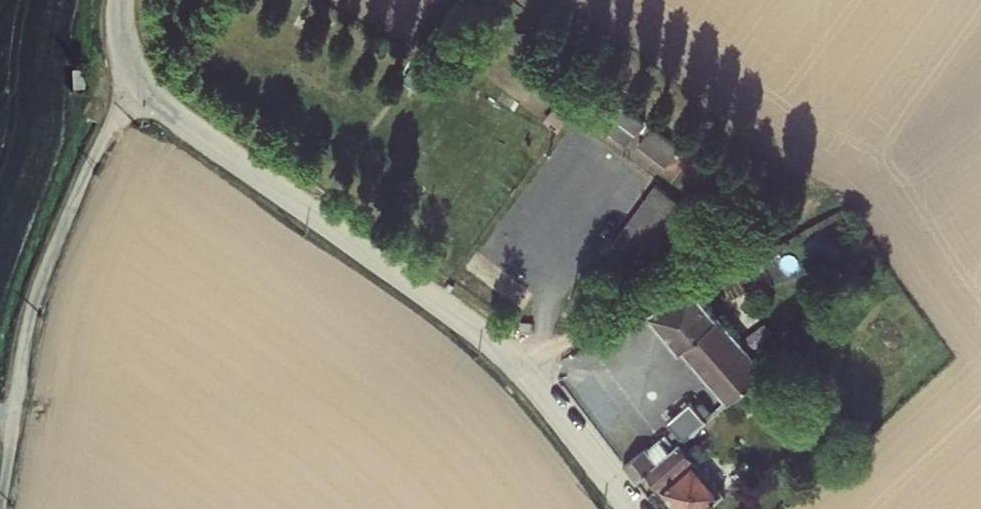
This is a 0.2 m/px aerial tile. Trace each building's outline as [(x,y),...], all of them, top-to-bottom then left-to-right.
[(63,67),(66,86),(77,84),(74,66),(63,67)] [(655,130),(642,148),(669,167),(682,149),(655,130)] [(743,261),(704,283),(709,290),(725,281),(736,299),(750,292),(746,285),(754,279),(743,261)] [(653,311),(730,405),(768,373),(697,286),(653,311)] [(508,322),(514,325),(517,321),(511,317),(508,322)] [(627,325),(578,352),(588,368),(635,340),(627,325)] [(703,416),(687,430),(692,437),(709,423),(703,416)] [(692,437),(687,430),(673,442),(678,449),(683,444),(692,437)] [(647,449),(626,465),(639,482),(651,472),(678,449),(673,442),(668,437),(649,451),(647,449)] [(651,472),(682,508),(707,508),(727,493),(683,444),(678,449),(651,472)]
